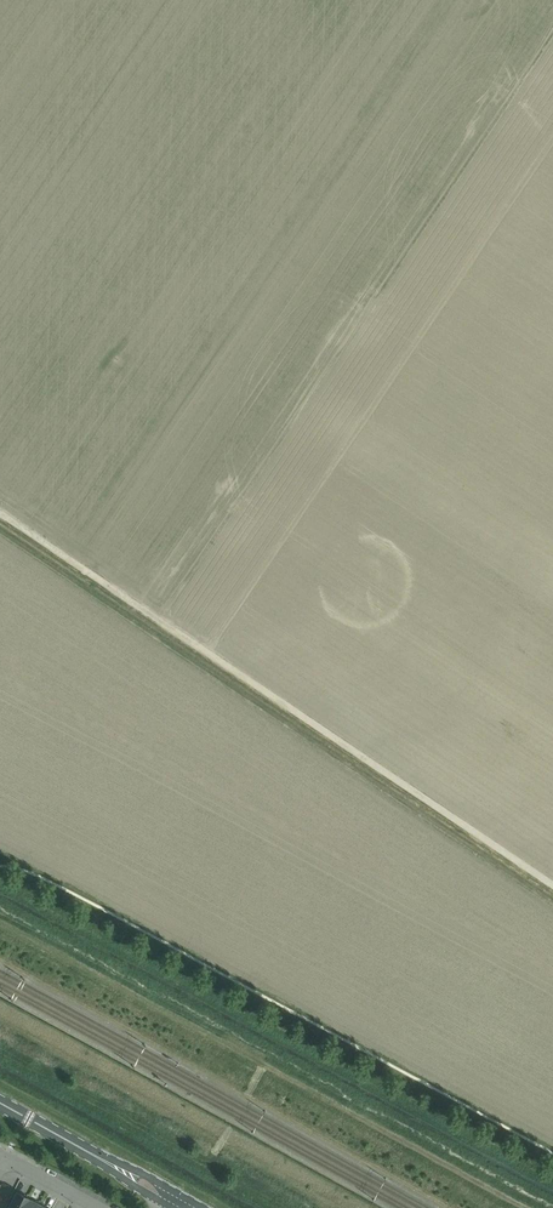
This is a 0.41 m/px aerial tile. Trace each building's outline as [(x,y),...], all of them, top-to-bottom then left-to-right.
[(28,1198),(16,1192),(7,1207),(23,1207),(28,1198)] [(39,1204),(28,1198),(23,1207),(38,1207),(39,1204)]
